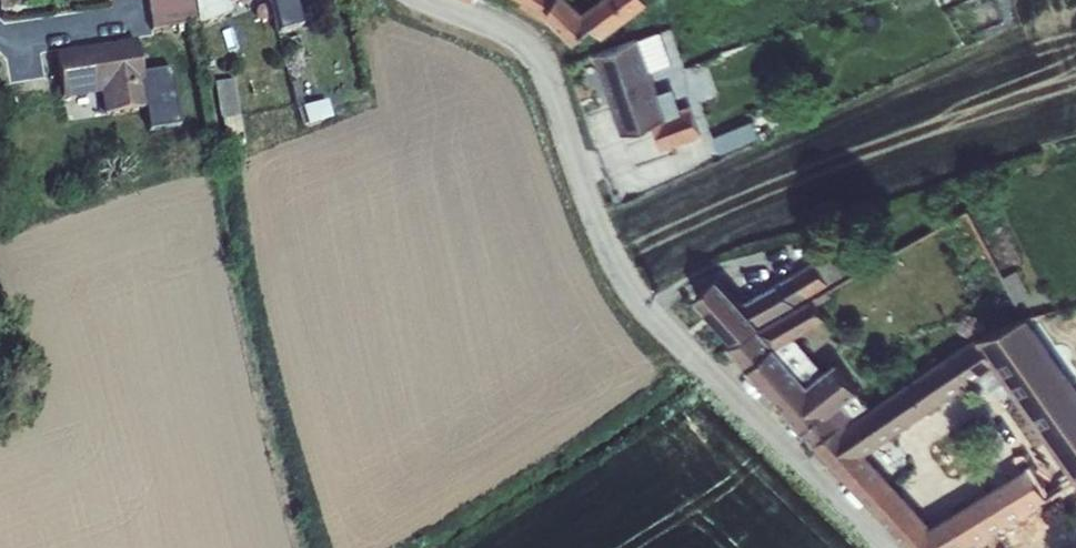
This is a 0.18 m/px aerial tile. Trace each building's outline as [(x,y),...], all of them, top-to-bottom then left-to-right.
[(25,11),(23,0),(0,0),(0,15),(25,11)] [(154,29),(197,21),(194,0),(149,0),(154,29)] [(198,24),(206,23),(202,0),(194,0),(198,24)] [(206,23),(226,15),(222,3),(229,0),(202,0),(206,23)] [(269,33),(286,31),(280,0),(262,0),(269,33)] [(286,31),(292,30),(285,0),(280,0),(286,31)] [(522,1),(520,6),(545,20),(549,14),(547,13),(555,0),(521,0),(522,1)] [(549,14),(575,40),(593,22),(603,34),(648,0),(594,0),(584,8),(575,0),(555,0),(547,13),(549,14)] [(648,34),(592,55),(620,134),(651,124),(660,150),(699,136),(693,119),(701,116),(697,105),(688,108),(688,106),(676,110),(648,34)] [(57,53),(66,94),(101,87),(105,112),(144,104),(131,39),(57,53)] [(220,79),(225,113),(240,111),(236,77),(220,79)] [(710,134),(717,151),(757,135),(750,119),(710,134)] [(717,276),(694,296),(731,339),(758,322),(805,295),(807,297),(841,276),(858,268),(845,245),(828,253),(742,303),(717,276)] [(1015,270),(1001,277),(1014,302),(1028,295),(1015,270)] [(756,329),(727,346),(813,443),(869,407),(835,362),(816,376),(787,342),(824,321),(810,297),(756,329)] [(993,366),(1075,483),(1075,387),(1026,316),(977,338),(993,366)] [(813,443),(911,547),(958,547),(1044,496),(1027,467),(929,524),(865,453),(993,366),(977,338),(976,336),(869,407),(813,443)]
